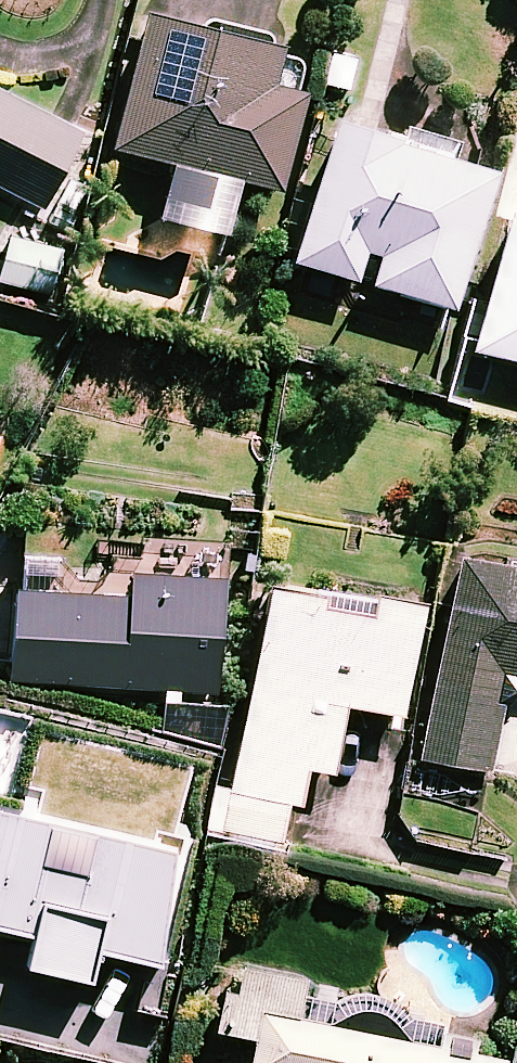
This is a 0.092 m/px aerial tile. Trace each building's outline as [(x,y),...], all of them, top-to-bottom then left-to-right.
[(283,53),(146,19),(112,155),(176,171),(164,220),(227,236),(239,186),(283,197),(306,102),(273,94),(283,53)] [(0,97),(0,191),(45,214),(83,140),(0,97)] [(497,182),(456,170),(462,148),(406,131),(404,139),(342,121),(338,134),(298,268),(359,286),(367,262),(389,269),(382,293),(457,316),(497,182)] [(511,223),(477,356),(516,366),(516,225),(511,223)] [(3,238),(0,249),(0,284),(52,297),(64,254),(3,238)] [(516,692),(516,575),(461,565),(425,764),(493,777),(507,698),(516,692)] [(70,569),(23,566),(14,683),(217,699),(226,585),(133,578),(131,602),(68,597),(70,569)] [(208,838),(283,850),(289,808),(305,811),(311,774),(335,778),(346,711),(405,720),(422,614),(271,590),(239,795),(216,791),(208,838)] [(35,941),(29,974),(94,987),(100,958),(158,969),(181,854),(0,819),(0,934),(35,941)] [(483,1043),(409,1028),(407,1021),(404,1015),(400,1010),(396,1005),(390,1001),(385,998),(378,996),(372,994),(365,994),(358,995),(352,996),(346,999),(340,1002),(335,1007),(330,1012),(302,1006),(306,984),(231,969),(218,1036),(257,1044),(253,1062),(494,1062),(480,1060),(483,1043)]
